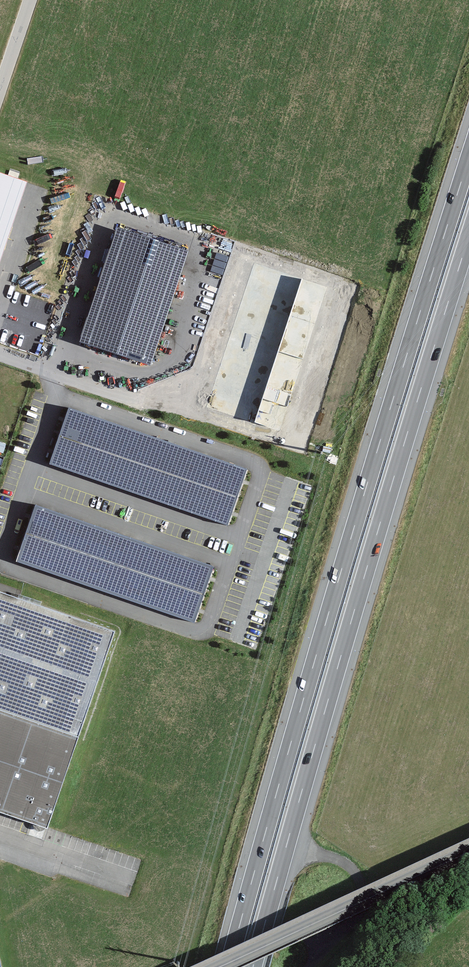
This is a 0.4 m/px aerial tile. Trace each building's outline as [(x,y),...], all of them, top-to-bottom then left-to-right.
[(0,170),(0,257),(26,179),(0,170)] [(185,252),(114,230),(78,344),(150,366),(185,252)] [(216,251),(212,271),(225,274),(229,254),(216,251)] [(247,472),(69,411),(49,467),(228,529),(247,472)] [(214,569),(35,508),(16,565),(194,626),(214,569)] [(115,628),(0,589),(0,809),(47,825),(115,628)]
